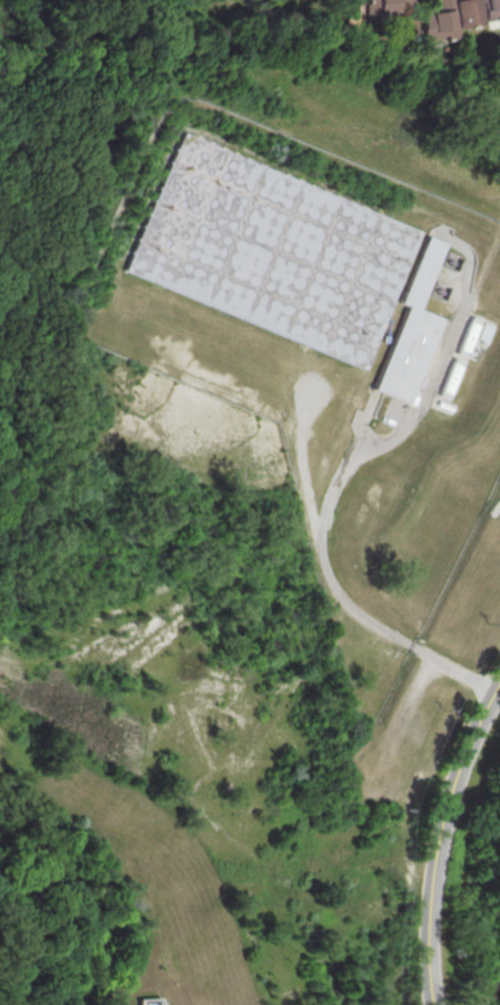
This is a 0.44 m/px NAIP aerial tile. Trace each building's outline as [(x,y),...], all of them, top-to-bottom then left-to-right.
[(363,21),(397,20),(397,11),(410,11),(410,0),(363,0),(363,21)] [(460,37),(458,26),(483,23),(483,20),(499,17),(499,0),(436,0),(438,9),(421,11),(426,42),(460,37)] [(127,272),(174,289),(177,281),(183,284),(184,279),(180,277),(184,267),(190,269),(193,258),(195,258),(198,251),(191,249),(201,219),(194,216),(207,182),(208,183),(212,170),(213,170),(217,159),(223,162),(228,150),(177,132),(127,272)] [(442,315),(421,308),(444,242),(426,236),(402,303),(405,304),(375,390),(411,403),(442,315)]
